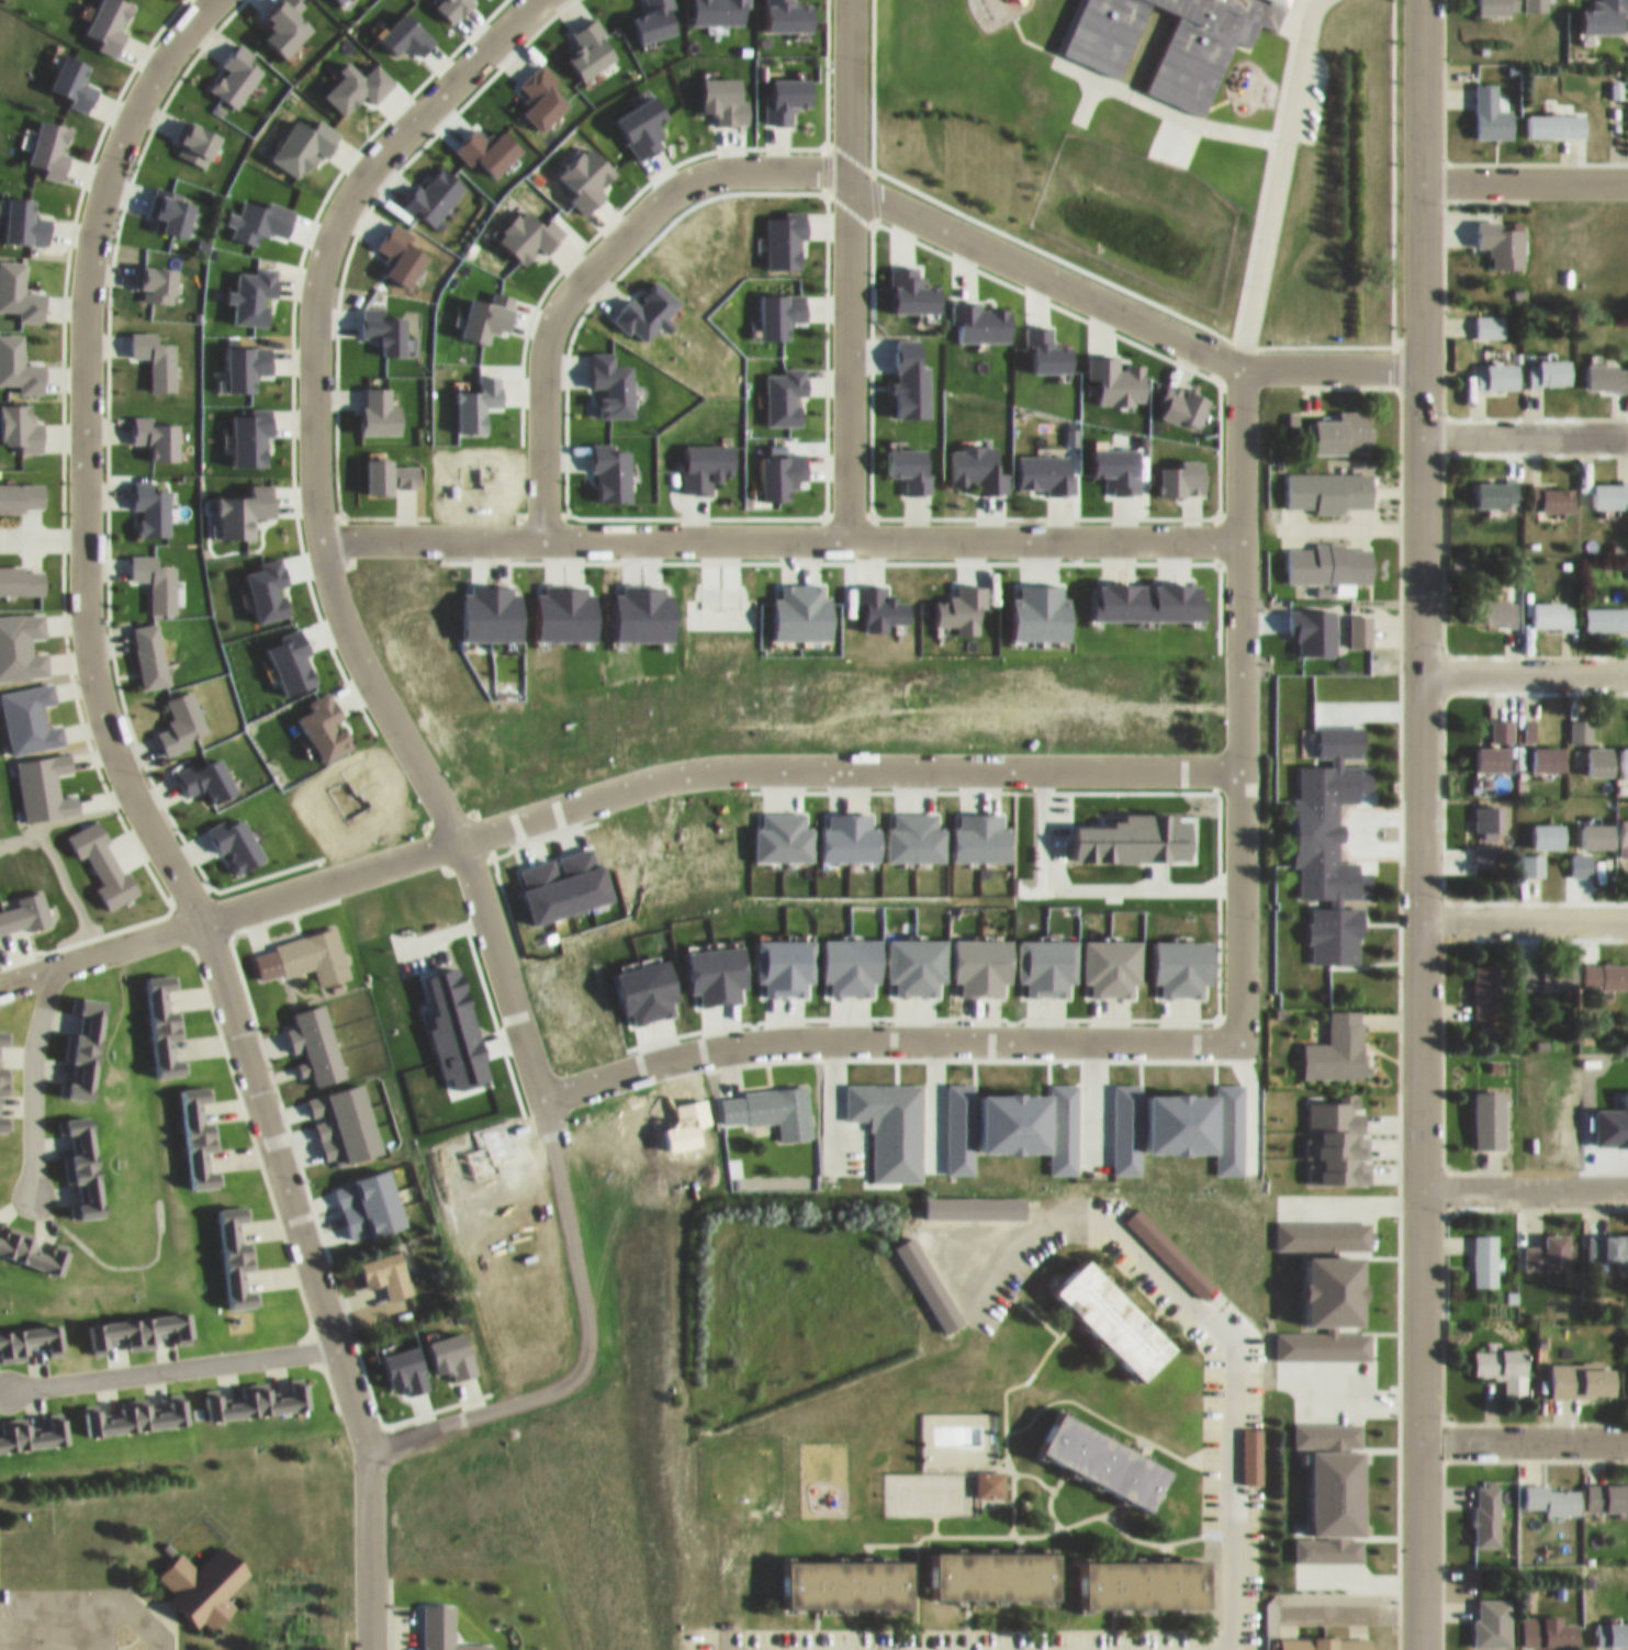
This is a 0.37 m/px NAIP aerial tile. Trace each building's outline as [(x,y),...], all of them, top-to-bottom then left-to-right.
[(1049,40),(1067,0),(1141,0),(1110,67),(1049,40)] [(1171,1),(1169,0),(1275,0),(1267,19),(1249,10),(1240,30),(1228,24),(1193,103),(1137,78),(1171,1)] [(1627,2),(1627,0),(1585,0),(1585,22),(1627,22),(1627,2)] [(1514,127),(1514,99),(1500,99),(1500,73),(1476,73),(1476,127),(1514,127)] [(1587,104),(1530,104),(1530,128),(1587,128),(1587,104)] [(1493,259),(1524,259),(1524,218),(1503,218),(1503,209),(1477,209),(1477,236),(1493,236),(1493,259)] [(1504,305),(1475,305),(1475,328),(1504,328),(1504,305)] [(1572,350),(1530,350),(1530,376),(1572,376),(1572,350)] [(1520,380),(1520,353),(1475,353),(1475,380),(1520,380)] [(1627,380),(1627,354),(1589,354),(1589,380),(1627,380)] [(1317,442),(1375,443),(1375,400),(1339,400),(1339,409),(1312,409),(1312,431),(1317,431),(1317,442)] [(1287,463),(1287,499),(1374,499),(1374,463),(1287,463)] [(1518,472),(1474,472),(1474,497),(1518,497),(1518,472)] [(1591,473),(1591,499),(1627,499),(1627,473),(1591,473)] [(1575,502),(1575,476),(1532,476),(1532,502),(1575,502)] [(1353,574),(1353,573),(1373,573),(1373,535),(1313,535),(1313,538),(1287,538),(1287,574),(1353,574)] [(1478,589),(1478,618),(1518,618),(1518,589),(1478,589)] [(1532,593),(1532,621),(1574,621),(1574,593),(1532,593)] [(1585,598),(1585,623),(1627,623),(1627,598),(1585,598)] [(1349,638),(1372,638),(1372,606),(1349,606),(1349,638)] [(165,692),(180,727),(200,718),(185,683),(165,692)] [(1513,710),(1490,710),(1490,733),(1513,733),(1513,710)] [(1569,734),(1591,734),(1591,710),(1569,710),(1569,734)] [(1477,761),(1510,761),(1510,738),(1477,738),(1477,761)] [(1565,738),(1530,738),(1530,761),(1565,761),(1565,738)] [(1586,768),(1614,768),(1614,738),(1586,738),(1586,768)] [(1297,756),(1295,859),(1299,859),(1298,890),(1374,891),(1374,856),(1338,855),(1338,835),(1348,835),(1349,796),(1373,797),(1373,757),(1297,756)] [(1503,822),(1503,797),(1474,797),(1474,822),(1503,822)] [(1618,841),(1627,841),(1627,810),(1618,810),(1618,841)] [(1566,840),(1566,815),(1533,815),(1533,840),(1566,840)] [(1614,815),(1580,815),(1580,839),(1614,839),(1614,815)] [(1474,835),(1474,857),(1498,857),(1498,835),(1474,835)] [(1522,867),(1545,867),(1545,845),(1522,845),(1522,867)] [(1592,845),(1570,845),(1570,868),(1592,868),(1592,845)] [(349,969),(337,918),(275,934),(283,967),(315,959),(319,976),(349,969)] [(1583,954),(1583,980),(1627,980),(1627,954),(1583,954)] [(1522,981),(1576,982),(1576,956),(1522,955),(1522,981)] [(1498,1012),(1498,957),(1474,957),(1474,1012),(1498,1012)] [(145,967),(153,1069),(187,1066),(186,1051),(174,1052),(172,1030),(184,1029),(182,1001),(169,1001),(168,982),(179,981),(178,965),(145,967)] [(108,992),(76,989),(75,1002),(51,1000),(49,1022),(75,1024),(70,1089),(100,1092),(108,992)] [(1304,1034),(1304,1070),(1365,1069),(1364,1001),(1329,1001),(1330,1034),(1304,1034)] [(11,1085),(11,1057),(0,1057),(0,1040),(10,1040),(10,1021),(0,1021),(0,1085),(11,1085)] [(747,1117),(777,1114),(779,1133),(812,1130),(807,1077),(744,1082),(747,1117)] [(178,1080),(187,1181),(223,1178),(221,1162),(209,1164),(207,1142),(219,1141),(217,1113),(204,1114),(202,1094),(213,1093),(212,1078),(178,1080)] [(1474,1082),(1474,1140),(1504,1140),(1504,1082),(1474,1082)] [(11,1123),(11,1107),(0,1107),(0,1123),(11,1123)] [(109,1207),(97,1107),(65,1110),(69,1148),(64,1148),(67,1174),(77,1173),(80,1197),(73,1198),(74,1211),(109,1207)] [(1025,1188),(924,1188),(924,1209),(1025,1209),(1025,1188)] [(216,1200),(226,1300),(259,1297),(257,1282),(246,1283),(244,1262),(256,1261),(253,1233),(241,1234),(239,1214),(251,1213),(249,1197),(216,1200)] [(1199,1261),(1141,1198),(1126,1211),(1185,1274),(1199,1261)] [(9,1221),(9,1222),(0,1220),(0,1246),(63,1264),(70,1239),(9,1221)] [(916,1226),(896,1236),(942,1326),(961,1317),(916,1226)] [(1498,1279),(1498,1226),(1473,1226),(1473,1279),(1498,1279)] [(1545,1237),(1523,1237),(1523,1262),(1570,1262),(1569,1226),(1545,1226),(1545,1237)] [(1587,1254),(1617,1254),(1617,1264),(1627,1263),(1627,1226),(1587,1226),(1587,1254)] [(413,1286),(401,1242),(360,1253),(367,1279),(385,1275),(389,1292),(413,1286)] [(1148,1374),(1182,1341),(1092,1249),(1058,1282),(1148,1374)] [(158,1338),(157,1326),(178,1324),(179,1333),(195,1332),(193,1305),(90,1314),(93,1344),(110,1343),(109,1332),(129,1331),(130,1340),(158,1338)] [(1,1353),(29,1350),(28,1338),(48,1337),(49,1345),(63,1344),(61,1317),(0,1323),(0,1343),(1,1353)] [(1505,1369),(1504,1388),(1529,1388),(1529,1341),(1475,1341),(1474,1369),(1505,1369)] [(1619,1357),(1551,1357),(1551,1388),(1619,1388),(1619,1357)] [(311,1401),(308,1375),(206,1386),(209,1412),(311,1401)] [(88,1427),(190,1416),(188,1391),(85,1403),(88,1427)] [(1043,1449),(1157,1505),(1179,1461),(1058,1402),(1044,1430),(1051,1433),(1043,1449)] [(71,1437),(69,1412),(0,1419),(0,1444),(71,1437)] [(1295,1439),(1363,1439),(1363,1414),(1295,1414),(1295,1439)] [(1244,1475),(1263,1476),(1264,1420),(1244,1420),(1244,1475)] [(1367,1529),(1367,1468),(1355,1468),(1355,1449),(1362,1449),(1362,1444),(1316,1444),(1316,1532),(1315,1532),(1315,1551),(1363,1551),(1363,1529),(1367,1529)] [(1006,1489),(1006,1462),(977,1462),(977,1489),(1006,1489)] [(1588,1474),(1588,1503),(1627,1503),(1627,1474),(1588,1474)] [(1477,1477),(1477,1539),(1502,1539),(1502,1477),(1477,1477)] [(1547,1505),(1582,1505),(1582,1477),(1525,1477),(1525,1500),(1547,1500),(1547,1505)] [(157,1567),(174,1586),(170,1589),(198,1619),(204,1613),(212,1622),(235,1601),(224,1589),(240,1574),(223,1555),(213,1564),(204,1555),(197,1562),(181,1545),(157,1567)] [(1065,1545),(939,1545),(939,1592),(1065,1592),(1065,1545)] [(917,1553),(790,1554),(791,1601),(917,1601),(917,1553)] [(1081,1554),(1081,1594),(1089,1594),(1089,1601),(1215,1600),(1215,1554),(1081,1554)] [(1513,1639),(1513,1590),(1476,1590),(1476,1639),(1513,1639)] [(495,1634),(455,1635),(454,1596),(420,1596),(421,1649),(495,1649),(495,1634)] [(1540,1639),(1582,1639),(1582,1615),(1565,1615),(1565,1607),(1523,1607),(1523,1649),(1540,1649),(1540,1639)] [(1627,1639),(1627,1613),(1597,1613),(1597,1639),(1627,1639)] [(1282,1629),(1282,1649),(1374,1649),(1374,1629),(1282,1629)]
